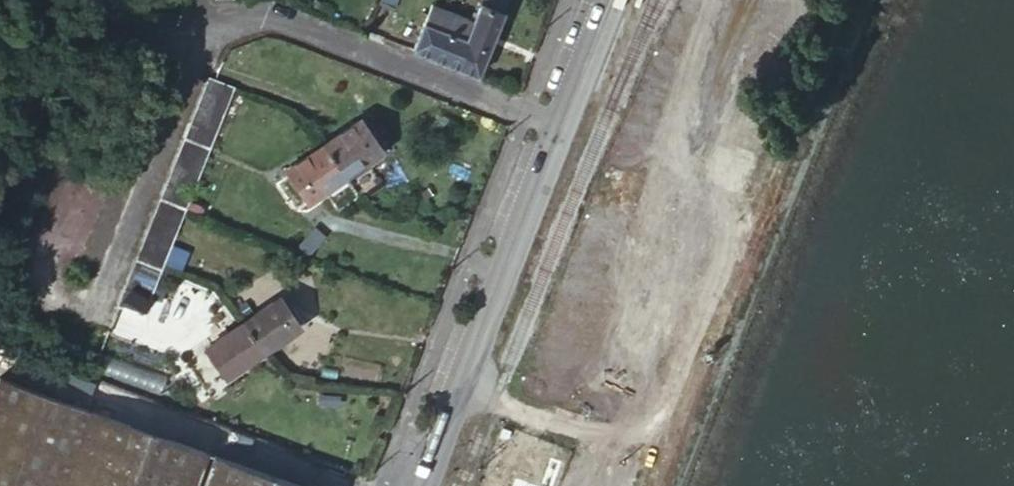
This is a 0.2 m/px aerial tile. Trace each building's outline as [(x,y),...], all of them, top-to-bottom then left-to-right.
[(474,75),(503,0),(475,0),(466,21),(459,40),(449,67),(474,75)] [(427,6),(409,52),(449,67),(459,40),(433,31),(440,11),(427,6)] [(459,40),(466,21),(440,11),(433,31),(459,40)] [(230,86),(205,76),(198,92),(224,101),(230,86)] [(217,118),(224,101),(198,92),(192,109),(217,118)] [(217,118),(192,109),(187,122),(212,132),(217,118)] [(320,144),(342,177),(381,151),(359,118),(320,144)] [(205,148),(212,132),(187,122),(180,138),(205,148)] [(205,148),(180,138),(174,153),(199,163),(205,148)] [(306,202),(342,177),(320,144),(284,170),(306,202)] [(194,177),(199,163),(174,153),(169,168),(194,177)] [(194,177),(169,168),(162,184),(187,194),(194,177)] [(181,209),(187,194),(162,184),(156,199),(181,209)] [(181,209),(156,199),(150,215),(175,224),(181,209)] [(169,239),(175,224),(150,215),(144,229),(169,239)] [(163,254),(169,239),(144,229),(138,244),(163,254)] [(163,254),(138,244),(132,259),(157,269),(163,254)] [(157,269),(132,259),(125,276),(151,284),(157,269)] [(151,284),(125,276),(120,290),(145,300),(151,284)] [(120,290),(114,306),(139,315),(145,300),(120,290)] [(239,321),(259,351),(296,326),(276,297),(239,321)] [(220,376),(259,351),(239,321),(200,347),(220,376)] [(86,410),(0,379),(0,485),(59,485),(86,410)] [(86,410),(59,485),(300,485),(86,410)]
